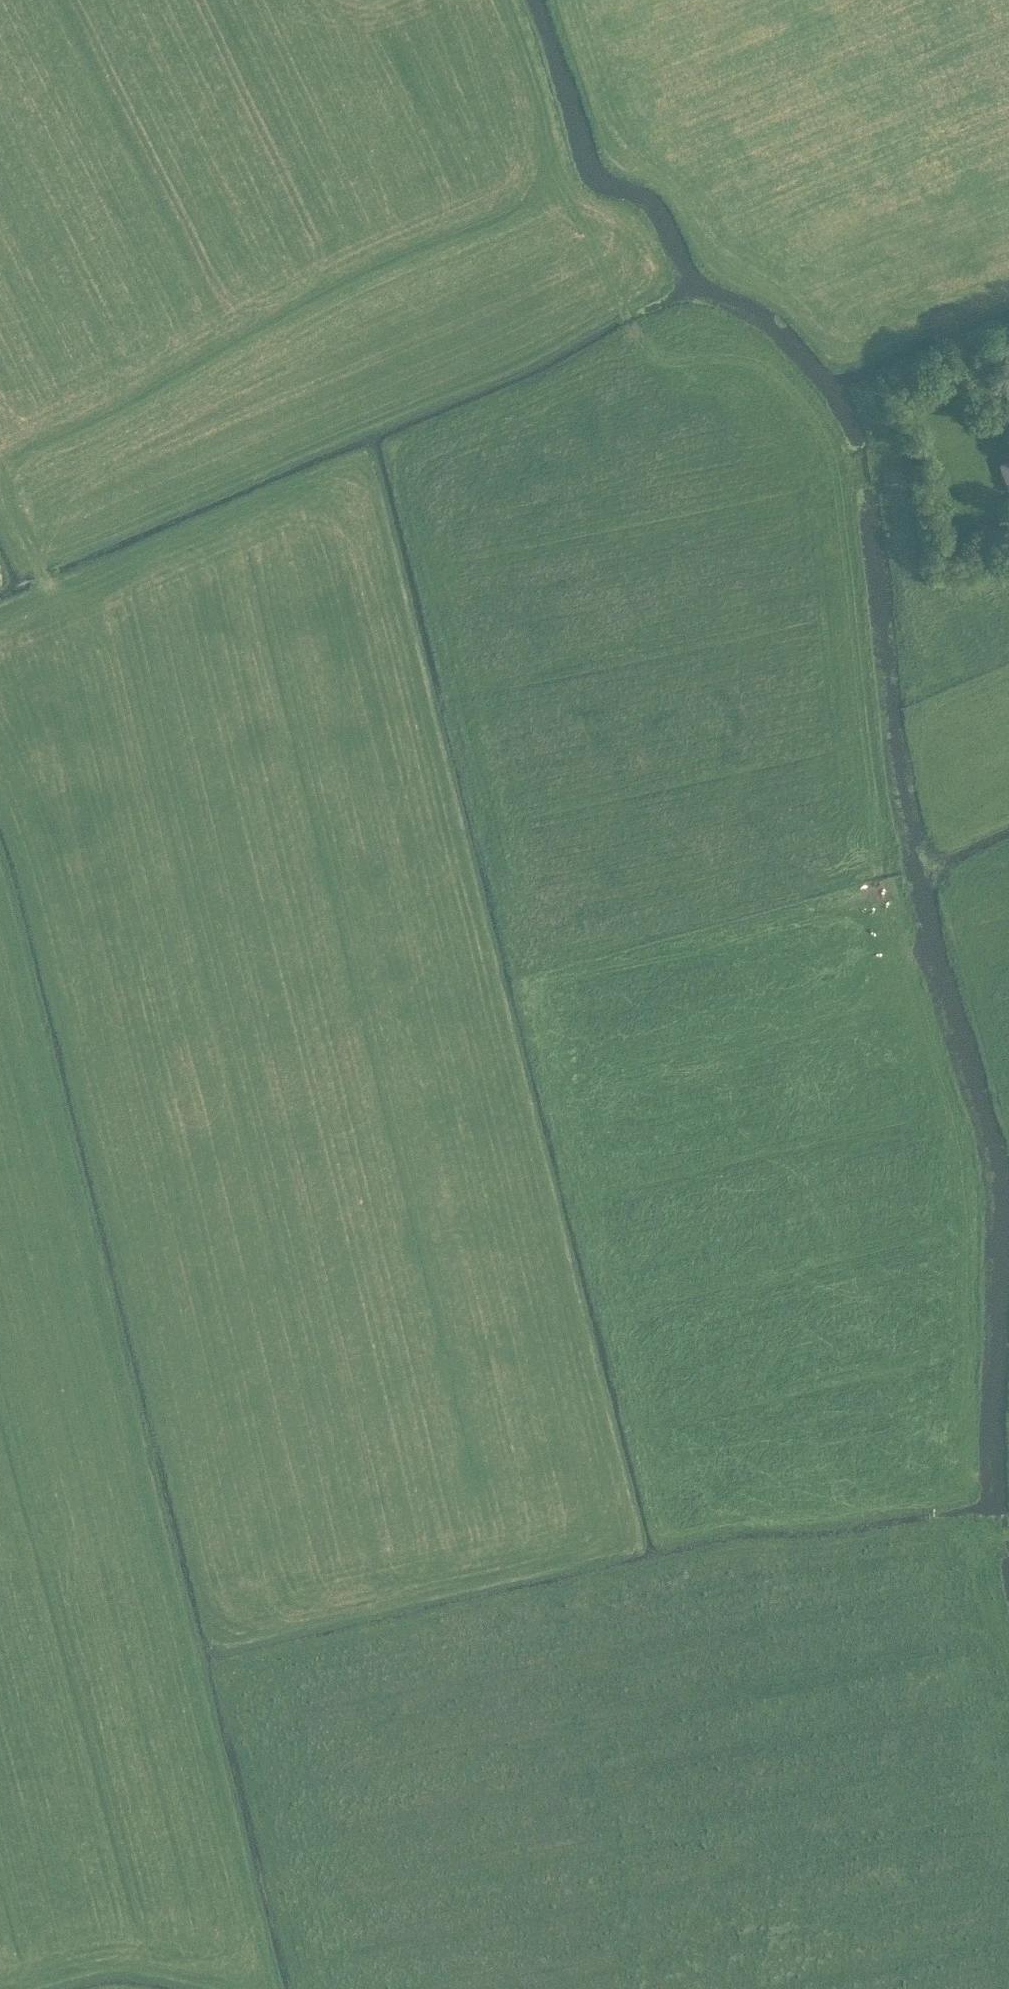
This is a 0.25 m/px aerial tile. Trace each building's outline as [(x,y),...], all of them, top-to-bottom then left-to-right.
[(1007,489),(1008,489),(1008,457),(998,461),(1007,489)]
